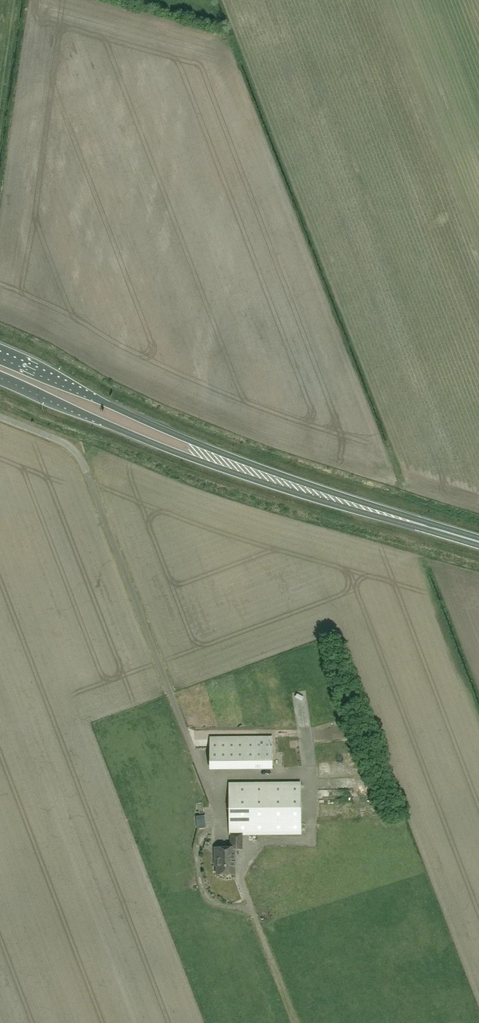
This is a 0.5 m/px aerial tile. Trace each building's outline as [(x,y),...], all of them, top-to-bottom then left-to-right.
[(254,744),(255,769),(273,769),(272,743),(254,744)] [(218,744),(210,744),(210,769),(218,769),(218,744)] [(291,760),(291,768),(299,767),(298,760),(291,760)] [(301,782),(229,783),(230,835),(231,835),(231,848),(215,848),(215,865),(217,865),(217,875),(235,875),(235,849),(242,849),(242,835),(301,834),(301,782)]
